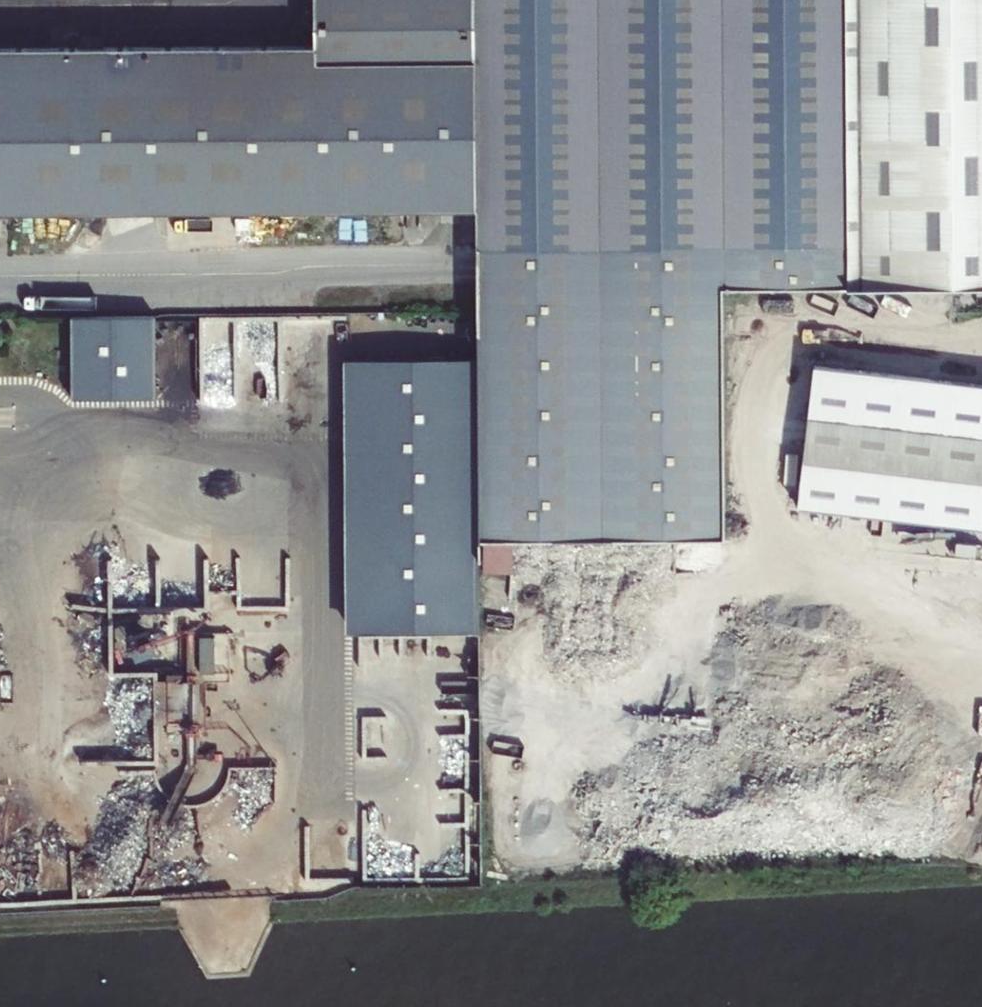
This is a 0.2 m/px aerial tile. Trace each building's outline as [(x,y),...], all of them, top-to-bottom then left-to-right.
[(476,358),(479,539),(723,538),(723,288),(981,283),(981,0),(316,0),(316,44),(0,48),(0,211),(474,207),(475,264),(475,313),(476,358)] [(72,399),(156,399),(156,317),(71,317),(72,399)] [(351,631),(479,629),(479,539),(476,358),(349,359),(351,631)] [(797,507),(981,528),(981,384),(813,365),(797,507)] [(479,629),(351,631),(352,760),(480,759),(479,629)] [(352,760),(354,887),(481,886),(480,759),(352,760)]
